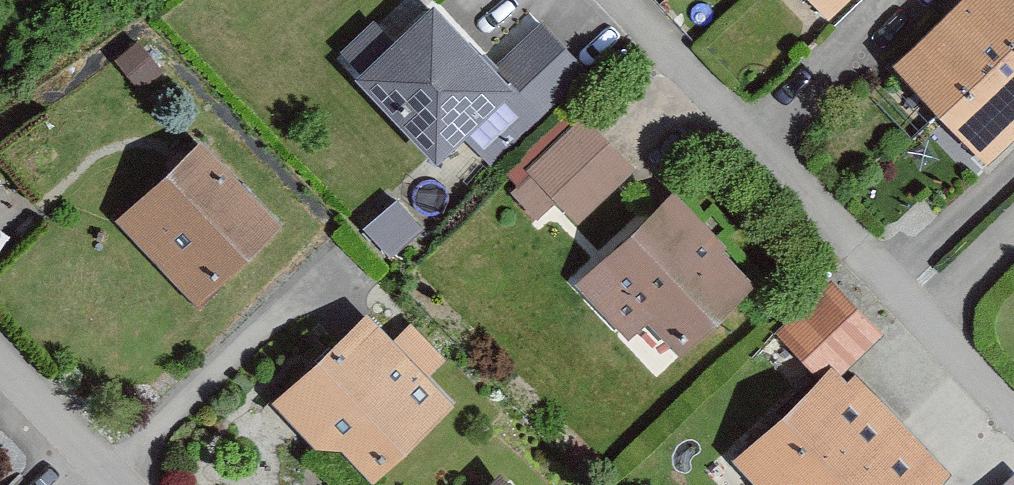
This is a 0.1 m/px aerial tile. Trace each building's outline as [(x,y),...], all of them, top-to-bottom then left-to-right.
[(824,29),(855,0),(797,0),(824,29)] [(890,79),(985,178),(1013,150),(1013,0),(972,0),(890,79)] [(507,108),(429,21),(357,85),(435,172),(507,108)] [(557,56),(526,28),(489,69),(520,98),(557,56)] [(525,180),(583,238),(635,187),(577,129),(525,180)] [(278,240),(194,150),(110,229),(194,318),(278,240)] [(750,295),(725,270),(712,243),(671,201),(577,293),(629,347),(647,330),(680,363),(750,295)] [(418,242),(389,211),(361,237),(390,268),(418,242)] [(827,374),(836,384),(879,344),(828,291),(773,343),(814,386),(827,374)] [(314,459),(336,462),(357,484),(374,484),(453,415),(425,384),(439,371),(406,334),(385,353),(363,328),(271,410),(314,459)] [(827,374),(814,386),(728,467),(745,484),(941,484),(946,481),(854,384),(844,393),(836,384),(827,374)]
